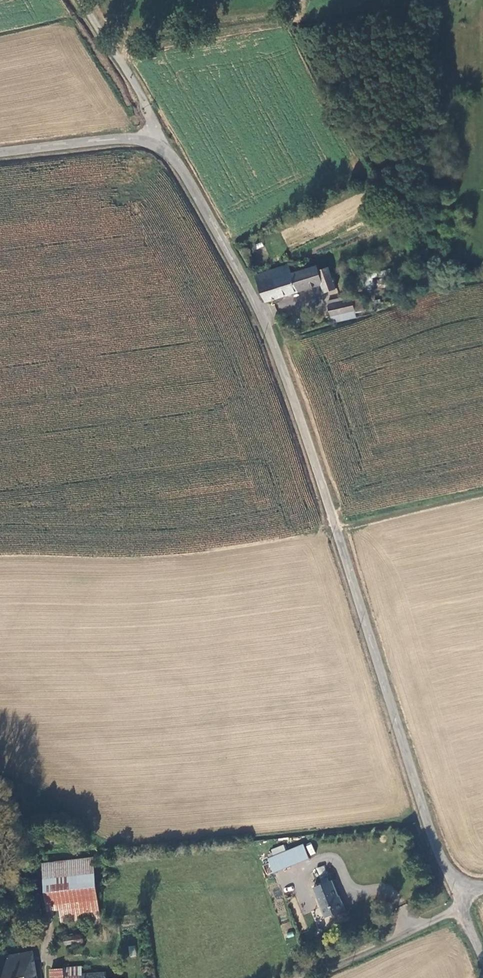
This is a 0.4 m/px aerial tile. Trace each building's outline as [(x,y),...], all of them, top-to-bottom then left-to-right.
[(257,276),(268,303),(323,284),(326,293),(338,289),(331,268),(320,271),(318,266),(292,274),(289,265),(257,276)] [(334,324),(358,317),(357,313),(365,311),(364,299),(329,306),(334,324)] [(312,843),(306,845),(309,855),(315,853),(312,843)] [(304,844),(268,859),(275,874),(310,860),(304,844)] [(99,900),(94,857),(42,863),(47,906),(99,900)] [(313,887),(325,917),(346,909),(341,895),(339,895),(333,879),(313,887)] [(0,887),(0,896),(8,894),(6,885),(0,887)] [(8,894),(0,896),(0,907),(13,907),(19,906),(15,893),(8,894)] [(101,919),(99,900),(47,906),(48,912),(60,911),(61,923),(101,919)] [(66,946),(84,944),(82,935),(64,937),(66,946)] [(1,977),(38,977),(33,950),(0,955),(0,973),(1,977)] [(115,977),(106,977),(106,971),(83,973),(82,965),(64,967),(64,968),(49,969),(50,977),(115,977)]
